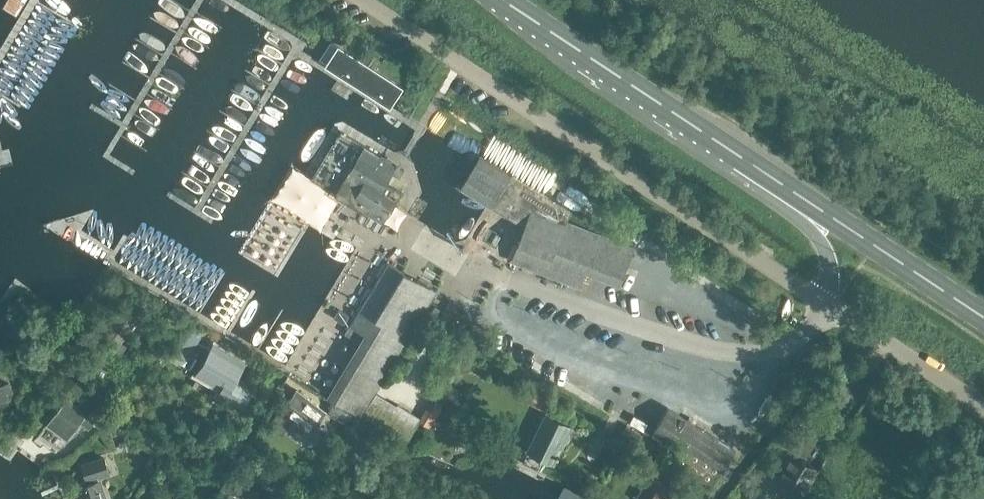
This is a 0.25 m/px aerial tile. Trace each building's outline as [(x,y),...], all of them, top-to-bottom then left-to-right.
[(393,106),(405,88),(339,46),(327,64),(393,106)] [(343,130),(314,178),(321,182),(354,202),(385,221),(405,189),(389,179),(397,166),(383,157),(384,155),(358,140),(343,130)] [(623,282),(637,246),(569,220),(573,208),(482,154),(463,187),(526,225),(520,241),(525,244),(519,260),(566,278),(572,262),(623,282)] [(372,330),(332,396),(337,398),(356,410),(363,415),(426,310),(429,306),(432,301),(439,289),(406,270),(391,261),(382,276),(356,320),(372,330)] [(140,293),(134,302),(146,310),(152,301),(140,293)] [(248,360),(216,341),(197,374),(222,389),(219,395),(246,409),(256,388),(239,378),(248,360)] [(14,378),(22,374),(18,366),(10,369),(14,378)] [(782,375),(771,378),(773,387),(784,384),(782,375)] [(11,414),(6,402),(13,399),(10,393),(15,391),(11,382),(0,387),(0,420),(11,414)] [(470,397),(474,390),(466,386),(463,393),(470,397)] [(315,430),(330,409),(300,387),(275,422),(283,429),(294,415),(315,430)] [(105,410),(88,396),(81,404),(71,396),(49,424),(69,440),(83,422),(91,428),(105,410)] [(430,427),(442,407),(433,401),(420,421),(430,427)] [(335,402),(328,413),(347,425),(354,413),(335,402)] [(398,405),(385,428),(407,441),(421,418),(398,404),(398,405)] [(670,408),(654,434),(671,444),(673,442),(675,438),(676,439),(683,443),(672,460),(713,485),(713,484),(735,448),(693,422),(685,417),(671,408),(670,408)] [(556,464),(575,425),(546,411),(527,450),(556,464)] [(804,491),(816,470),(806,464),(808,462),(793,454),(779,477),(804,491)] [(78,484),(79,487),(83,498),(110,498),(103,479),(103,478),(110,475),(111,475),(105,458),(83,465),(88,481),(78,484)] [(670,482),(675,473),(665,467),(660,476),(670,482)] [(636,498),(689,498),(682,495),(684,492),(660,476),(650,492),(643,487),(636,498)] [(157,491),(162,485),(152,477),(147,483),(157,491)] [(591,498),(566,485),(559,498),(562,498),(590,498),(591,498)]
